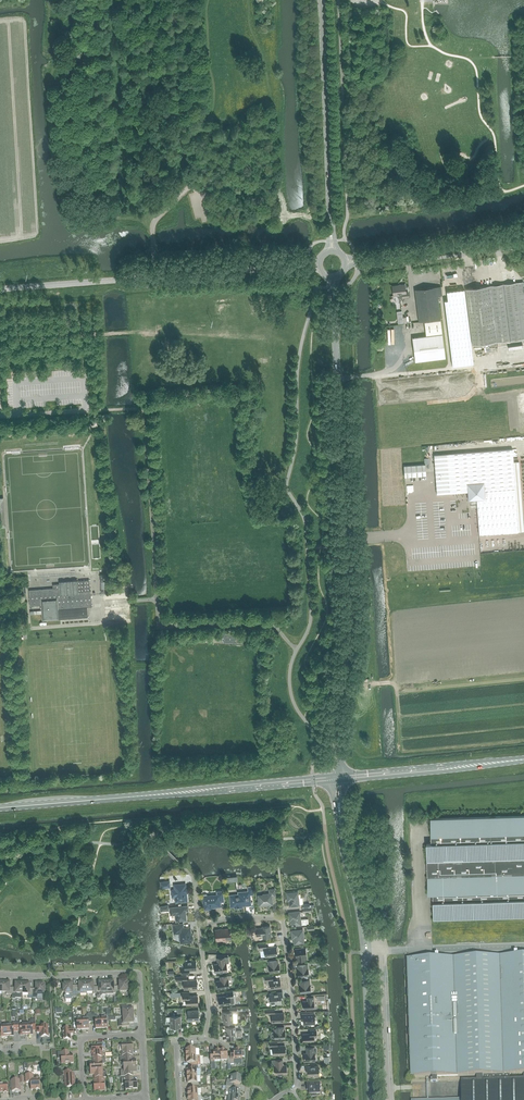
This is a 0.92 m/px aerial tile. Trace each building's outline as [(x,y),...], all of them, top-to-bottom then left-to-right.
[(523,339),(523,338),(523,288),(523,282),(465,289),(472,345),(523,339)] [(392,286),(393,296),(398,295),(398,298),(402,297),(402,298),(409,297),(408,292),(406,292),(405,284),(392,286)] [(437,296),(442,295),(441,286),(425,288),(424,287),(424,288),(415,290),(419,321),(440,319),(437,296)] [(474,363),(464,289),(447,291),(448,300),(444,300),(452,366),(474,363)] [(412,338),(413,341),(415,361),(445,357),(442,333),(441,320),(424,322),(426,336),(412,338)] [(477,499),(479,535),(519,532),(512,449),(434,455),(437,494),(468,492),(468,496),(472,500),(477,499)] [(405,477),(426,475),(425,464),(404,466),(405,477)] [(76,570),(76,573),(88,572),(89,575),(95,574),(95,570),(98,570),(97,567),(76,570)] [(92,607),(91,591),(78,592),(78,580),(59,582),(59,584),(53,584),(53,588),(29,590),(30,606),(41,605),(43,620),(60,619),(88,617),(87,607),(92,607)] [(240,641),(244,641),(244,634),(241,634),(241,633),(224,632),(224,635),(224,639),(224,642),(237,643),(237,642),(240,642),(240,641)] [(427,843),(428,894),(433,893),(434,919),(523,916),(523,815),(431,818),(432,843),(427,843)] [(184,880),(188,876),(183,871),(179,876),(184,880)] [(172,890),(172,897),(175,896),(176,902),(187,901),(187,895),(186,895),(185,893),(188,893),(187,886),(186,887),(186,884),(174,885),(175,889),(172,890)] [(231,906),(235,906),(235,907),(242,907),(242,905),(245,904),(245,905),(251,904),(250,894),(253,894),(253,886),(248,887),(248,891),(238,892),(239,894),(230,895),(231,906)] [(270,894),(263,894),(263,895),(258,896),(259,905),(272,904),(272,896),(275,895),(275,889),(269,889),(270,894)] [(203,896),(204,909),(211,909),(211,907),(220,906),(220,902),(224,901),(223,891),(217,892),(217,895),(207,896),(207,895),(206,894),(204,894),(203,895),(203,896)] [(289,898),(290,906),(299,905),(298,892),(287,893),(288,898),(289,898)] [(176,920),(178,920),(178,921),(179,921),(179,920),(183,920),(184,920),(186,920),(187,920),(186,916),(185,912),(186,912),(186,911),(187,911),(187,910),(188,910),(188,906),(187,906),(184,906),(184,907),(178,907),(170,908),(171,915),(176,914),(176,920)] [(296,926),(296,925),(307,924),(306,918),(300,919),(300,912),(289,913),(289,918),(291,918),(292,925),(294,925),(294,926),(296,926)] [(190,934),(190,933),(191,933),(190,927),(183,928),(183,924),(173,924),(174,933),(180,933),(180,938),(180,939),(180,941),(181,941),(181,942),(191,941),(191,940),(192,940),(193,939),(193,936),(191,935),(190,936),(190,934)] [(256,936),(263,935),(263,937),(271,937),(270,926),(262,927),(262,928),(256,928),(256,936)] [(225,929),(222,930),(222,929),(218,929),(218,930),(215,930),(216,941),(223,940),(224,941),(228,941),(228,939),(231,938),(230,932),(231,932),(230,929),(225,929)] [(294,936),(294,944),(304,943),(302,930),(292,931),(292,936),(294,936)] [(264,950),(265,957),(277,955),(277,951),(278,951),(277,947),(276,947),(276,946),(267,947),(266,944),(259,945),(259,951),(264,950)] [(306,955),(306,952),(307,952),(306,948),(305,948),(295,949),(296,955),(297,955),(297,960),(307,959),(306,955)] [(411,1077),(431,1076),(431,1081),(438,1081),(437,1076),(476,1074),(477,1079),(510,1078),(510,1073),(523,1073),(523,1077),(523,955),(407,959),(411,1077)] [(226,963),(229,963),(228,957),(225,957),(217,958),(218,962),(219,964),(214,964),(215,972),(227,971),(226,963)] [(184,967),(181,967),(181,973),(189,973),(189,969),(196,969),(196,965),(196,964),(196,963),(196,962),(196,961),(189,961),(189,960),(188,960),(187,960),(186,960),(185,960),(185,961),(184,961),(184,967)] [(269,965),(270,972),(280,971),(279,965),(278,965),(278,960),(268,961),(269,965)] [(298,965),(299,970),(298,970),(299,977),(309,975),(307,964),(298,965)] [(231,975),(223,976),(220,976),(220,980),(216,981),(217,988),(222,988),(229,987),(228,982),(232,982),(231,975)] [(184,983),(183,984),(183,987),(184,988),(184,989),(197,988),(198,987),(198,984),(197,984),(197,979),(187,980),(187,976),(176,977),(176,981),(184,980),(184,983)] [(265,977),(266,983),(270,983),(271,989),(281,987),(280,979),(273,979),(273,976),(265,977)] [(300,981),(301,987),(300,987),(301,993),(311,991),(309,980),(300,981)] [(100,987),(96,987),(97,994),(100,994),(100,992),(107,992),(106,982),(105,981),(103,981),(102,982),(100,982),(100,987)] [(107,982),(106,982),(107,992),(113,991),(113,993),(117,993),(117,986),(113,987),(113,982),(111,982),(110,981),(108,981),(107,982)] [(120,986),(117,986),(117,993),(120,993),(120,991),(127,991),(127,989),(128,989),(128,984),(127,984),(127,982),(126,982),(125,981),(123,981),(122,982),(120,982),(120,986)] [(6,994),(12,995),(12,988),(9,988),(9,983),(7,983),(6,982),(4,982),(3,983),(2,992),(6,992),(6,994)] [(77,997),(76,996),(76,988),(72,988),(72,983),(69,983),(68,982),(66,982),(65,983),(65,985),(64,985),(64,991),(65,991),(65,994),(65,996),(65,998),(65,999),(72,999),(72,997),(77,997)] [(79,987),(76,988),(76,996),(80,996),(80,994),(87,994),(87,992),(86,992),(86,983),(85,982),(83,982),(82,983),(79,983),(79,987)] [(87,983),(86,983),(86,992),(87,992),(93,992),(93,994),(97,994),(96,987),(93,987),(93,983),(90,983),(90,982),(87,982),(87,983)] [(22,984),(22,983),(19,983),(18,984),(16,983),(16,988),(12,988),(12,995),(12,998),(14,999),(16,998),(22,998),(22,993),(23,984),(22,984)] [(29,995),(33,996),(33,989),(29,989),(30,984),(27,984),(26,983),(24,983),(23,984),(22,993),(29,993),(29,995)] [(33,989),(33,996),(33,998),(37,998),(37,994),(43,993),(43,991),(45,991),(45,986),(43,986),(43,984),(42,983),(40,983),(39,984),(36,984),(36,989),(33,989)] [(182,992),(182,999),(186,999),(186,1005),(198,1004),(197,995),(190,996),(189,991),(182,992)] [(233,1003),(234,1002),(233,997),(234,997),(233,991),(226,992),(226,996),(218,997),(220,1005),(231,1004),(231,1003),(233,1003)] [(271,1004),(277,1003),(277,1004),(282,1004),(281,999),(283,999),(282,992),(270,993),(270,996),(269,996),(268,997),(268,998),(268,999),(268,1000),(268,1001),(269,1001),(271,1001),(271,1004)] [(307,1001),(303,1001),(303,1009),(314,1008),(314,997),(307,998),(307,1001)] [(123,1010),(124,1016),(133,1016),(133,1015),(134,1014),(134,1012),(133,1011),(132,1009),(128,1009),(128,1006),(121,1006),(121,1010),(123,1010)] [(230,1011),(223,1012),(224,1023),(233,1023),(236,1022),(237,1021),(237,1013),(237,1007),(230,1007),(230,1011)] [(266,1010),(266,1014),(271,1013),(272,1022),(284,1022),(283,1013),(275,1013),(275,1009),(266,1010)] [(188,1015),(188,1021),(199,1021),(199,1014),(199,1010),(187,1010),(188,1015)] [(88,1015),(87,1015),(85,1017),(86,1018),(82,1018),(83,1029),(89,1029),(89,1022),(92,1022),(91,1013),(88,1014),(88,1015)] [(94,1013),(91,1013),(92,1022),(95,1022),(95,1028),(101,1028),(101,1017),(97,1017),(97,1015),(95,1015),(94,1015),(94,1013)] [(315,1023),(315,1020),(316,1019),(316,1018),(316,1017),(315,1017),(315,1016),(314,1013),(302,1014),(302,1020),(304,1020),(304,1024),(315,1023)] [(106,1017),(101,1017),(101,1028),(107,1027),(107,1021),(110,1021),(110,1014),(106,1015),(106,1017)] [(83,1029),(82,1018),(82,1016),(81,1016),(80,1016),(78,1016),(77,1016),(73,1017),(73,1023),(77,1023),(77,1029),(83,1029)] [(133,1016),(124,1016),(124,1020),(118,1021),(119,1027),(129,1026),(129,1023),(133,1022),(133,1020),(134,1019),(134,1017),(133,1016)] [(177,1027),(181,1027),(180,1016),(176,1016),(170,1016),(170,1028),(177,1027)] [(33,1034),(32,1031),(36,1031),(35,1019),(31,1019),(31,1020),(29,1020),(29,1023),(26,1023),(26,1034),(29,1034),(29,1035),(33,1034)] [(26,1034),(26,1023),(22,1023),(22,1020),(20,1020),(20,1022),(16,1022),(17,1031),(20,1031),(20,1035),(24,1035),(26,1034)] [(13,1024),(7,1024),(8,1036),(10,1035),(10,1036),(14,1036),(14,1032),(17,1031),(16,1022),(13,1022),(13,1024)] [(37,1026),(37,1033),(41,1032),(41,1037),(50,1036),(49,1036),(48,1025),(37,1026)] [(274,1027),(275,1038),(285,1038),(285,1032),(284,1032),(284,1026),(274,1027)] [(235,1027),(227,1027),(227,1033),(227,1036),(227,1040),(236,1040),(236,1037),(237,1036),(237,1037),(242,1037),(241,1030),(237,1031),(235,1031),(235,1027)] [(62,1040),(71,1039),(70,1035),(74,1035),(73,1028),(62,1029),(63,1040),(62,1040)] [(316,1030),(310,1030),(310,1033),(303,1034),(303,1041),(314,1041),(314,1036),(317,1036),(316,1030)] [(269,1042),(270,1046),(273,1046),(273,1055),(285,1054),(285,1053),(286,1053),(286,1049),(285,1049),(285,1045),(278,1046),(277,1042),(269,1042)] [(93,1052),(93,1057),(102,1056),(102,1053),(102,1049),(104,1049),(103,1043),(97,1043),(97,1045),(92,1046),(92,1047),(91,1047),(90,1048),(90,1051),(91,1052),(93,1052)] [(132,1055),(131,1049),(132,1049),(132,1043),(122,1044),(122,1051),(122,1055),(132,1055)] [(186,1056),(196,1056),(195,1049),(197,1049),(197,1045),(189,1046),(189,1049),(186,1049),(186,1052),(185,1053),(185,1055),(186,1055),(186,1056)] [(304,1053),(304,1061),(315,1061),(315,1052),(314,1052),(314,1047),(306,1047),(307,1053),(304,1053)] [(241,1051),(241,1049),(240,1049),(239,1049),(237,1049),(236,1050),(233,1050),(233,1052),(230,1052),(230,1057),(231,1064),(234,1064),(234,1059),(242,1059),(242,1057),(244,1057),(244,1051),(241,1051)] [(214,1061),(221,1060),(220,1050),(219,1050),(217,1050),(216,1051),(213,1051),(213,1055),(210,1055),(211,1062),(214,1062),(214,1061)] [(227,1060),(228,1064),(231,1064),(230,1057),(227,1057),(227,1050),(224,1050),(223,1050),(221,1050),(220,1050),(221,1060),(221,1061),(221,1062),(222,1062),(223,1063),(224,1062),(225,1062),(225,1061),(225,1060),(227,1060)] [(69,1051),(57,1052),(58,1059),(61,1058),(62,1064),(69,1063),(73,1063),(73,1055),(69,1055),(69,1051)] [(190,1066),(198,1066),(201,1065),(200,1055),(196,1056),(186,1056),(186,1057),(185,1057),(186,1060),(186,1063),(190,1063),(190,1066)] [(132,1056),(120,1056),(120,1063),(124,1063),(124,1066),(136,1065),(135,1059),(132,1060),(132,1056)] [(93,1062),(90,1062),(90,1068),(102,1068),(102,1064),(106,1063),(105,1057),(93,1058),(93,1062)] [(275,1065),(275,1074),(278,1074),(279,1075),(280,1076),(281,1076),(282,1075),(282,1074),(287,1074),(286,1065),(283,1065),(282,1059),(272,1060),(272,1064),(275,1063),(275,1065)] [(136,1065),(124,1066),(124,1070),(121,1070),(121,1076),(133,1076),(133,1072),(136,1072),(136,1065)] [(318,1065),(306,1066),(306,1073),(308,1073),(308,1076),(319,1076),(319,1072),(320,1072),(320,1071),(320,1070),(320,1069),(319,1069),(318,1065)] [(187,1076),(197,1076),(196,1069),(198,1069),(198,1066),(190,1066),(190,1069),(187,1069),(187,1072),(186,1073),(186,1075),(187,1075),(187,1076)] [(102,1068),(90,1068),(91,1074),(94,1074),(94,1078),(99,1078),(106,1077),(106,1071),(103,1071),(102,1068)] [(63,1071),(63,1076),(64,1076),(65,1088),(75,1087),(74,1075),(71,1075),(71,1071),(63,1071)] [(33,1076),(33,1075),(26,1075),(26,1083),(31,1082),(31,1090),(40,1089),(39,1076),(33,1076)] [(227,1079),(227,1082),(226,1086),(233,1087),(233,1083),(240,1084),(240,1082),(241,1082),(242,1078),(241,1077),(241,1076),(230,1075),(230,1079),(227,1079)] [(20,1091),(20,1083),(24,1083),(23,1076),(19,1077),(20,1080),(11,1080),(12,1091),(16,1091),(16,1092),(20,1092),(20,1091)] [(191,1083),(191,1086),(199,1086),(199,1082),(197,1082),(197,1076),(187,1076),(187,1077),(187,1078),(187,1080),(187,1081),(187,1083),(191,1083)] [(133,1077),(121,1077),(122,1084),(125,1084),(125,1089),(133,1089),(133,1088),(137,1088),(137,1084),(137,1082),(137,1080),(133,1081),(133,1077)] [(463,1080),(464,1099),(523,1099),(523,1077),(510,1078),(477,1079),(463,1079),(463,1080)] [(94,1084),(94,1091),(105,1090),(104,1082),(104,1078),(94,1079),(95,1084),(94,1084)] [(411,1082),(412,1099),(464,1099),(463,1080),(438,1081),(431,1081),(411,1082)] [(319,1086),(319,1082),(307,1083),(307,1090),(309,1090),(309,1094),(320,1093),(320,1089),(321,1089),(321,1088),(321,1087),(321,1086),(320,1086),(319,1086)] [(188,1096),(198,1096),(197,1089),(199,1089),(199,1086),(191,1086),(191,1089),(188,1089),(188,1092),(187,1093),(187,1095),(188,1096)] [(229,1092),(228,1096),(239,1096),(239,1095),(240,1095),(240,1091),(240,1090),(233,1090),(233,1087),(226,1086),(226,1092),(229,1092)]
